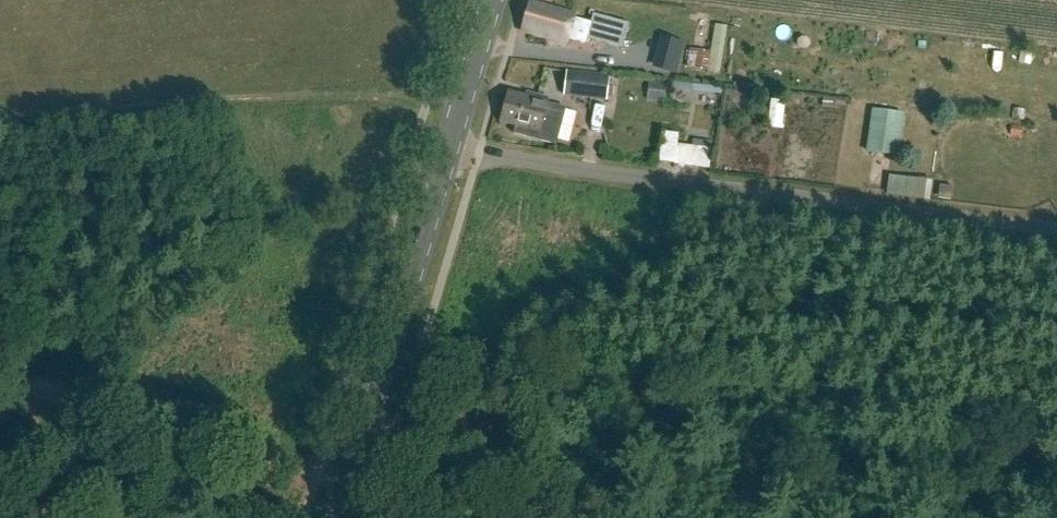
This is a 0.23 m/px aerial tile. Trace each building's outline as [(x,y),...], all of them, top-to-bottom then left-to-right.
[(593,16),(591,25),(575,20),(576,17),(529,3),(521,32),(548,40),(547,42),(566,47),(568,41),(585,46),(587,41),(622,51),(629,27),(593,16)] [(719,74),(726,26),(725,26),(726,16),(708,13),(707,24),(714,25),(710,52),(696,50),(694,69),(707,71),(707,72),(719,74)] [(606,100),(608,77),(565,71),(562,95),(606,100)] [(665,101),(667,83),(650,81),(648,99),(665,101)] [(555,145),(564,109),(546,104),(546,102),(507,91),(499,122),(514,127),(512,134),(555,145)] [(783,128),(786,101),(772,100),(769,127),(783,128)] [(899,156),(905,113),(873,109),(867,152),(899,156)] [(710,168),(713,148),(678,144),(679,134),(664,132),(660,162),(710,168)] [(881,166),(878,185),(920,191),(923,172),(881,166)]
